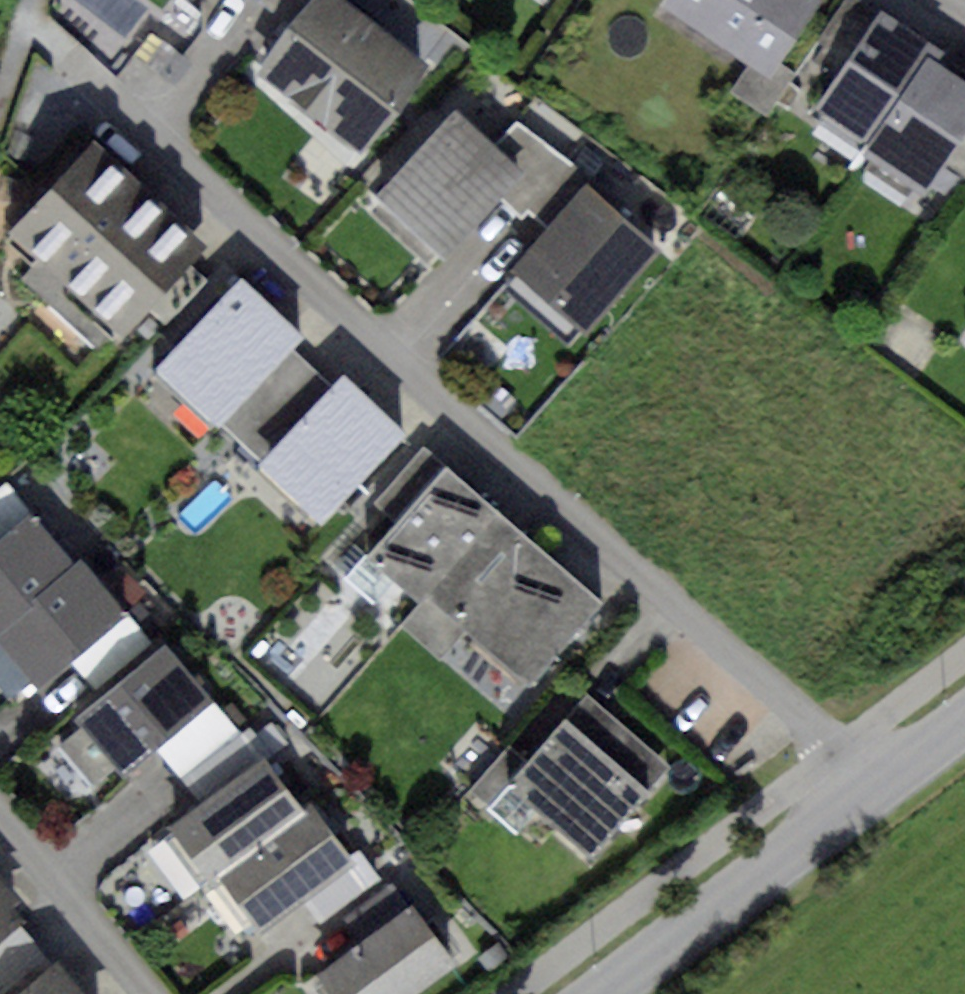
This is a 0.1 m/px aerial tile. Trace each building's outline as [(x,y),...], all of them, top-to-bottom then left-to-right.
[(255,76),(357,158),(428,70),(342,0),(317,0),(293,31),(255,76)] [(257,4),(293,31),(317,0),(260,0),(257,4)] [(657,8),(770,83),(826,0),(663,0),(657,8)] [(875,13),(855,0),(845,0),(817,43),(845,60),(875,13)] [(871,145),(929,57),(936,46),(879,8),(875,13),(845,60),(813,107),(871,145)] [(929,57),(871,145),(863,156),(922,195),(943,163),(964,130),(964,81),(929,57)] [(455,111),(376,197),(442,256),(497,196),(520,171),(495,148),(455,111)] [(523,116),(495,148),(520,171),(497,196),(523,218),(528,212),(537,220),(582,168),(523,116)] [(943,163),(963,175),(964,172),(964,130),(943,163)] [(94,138),(8,231),(39,259),(20,280),(102,355),(145,308),(164,326),(207,279),(191,265),(210,244),(94,138)] [(586,185),(514,271),(586,332),(659,246),(586,185)] [(242,278),(157,368),(218,427),(292,349),(304,337),(242,278)] [(330,386),(292,349),(218,427),(257,463),(330,386)] [(330,386),(257,463),(320,525),(406,436),(343,375),(330,386)] [(445,469),(367,556),(420,603),(429,595),(498,515),(445,469)] [(30,510),(6,483),(0,488),(0,535),(30,510)] [(74,561),(30,510),(0,535),(0,625),(74,561)] [(602,604),(498,515),(429,595),(533,684),(602,604)] [(9,696),(31,677),(39,685),(125,609),(78,556),(74,561),(0,625),(0,686),(9,696)] [(167,643),(74,719),(82,728),(57,748),(89,787),(115,766),(123,775),(156,748),(215,700),(167,643)] [(236,726),(215,700),(156,748),(177,774),(236,726)] [(591,700),(567,728),(644,793),(668,765),(591,700)] [(180,780),(198,803),(262,757),(267,752),(248,728),(180,780)] [(644,793),(567,728),(534,767),(507,744),(469,789),(522,833),(538,815),(589,859),(644,793)] [(211,877),(303,813),(262,757),(198,803),(163,828),(203,883),(211,877)] [(303,813),(211,877),(249,932),(300,896),(350,861),(312,807),(303,813)] [(350,861),(300,896),(318,922),(380,880),(362,853),(350,861)] [(19,924),(25,919),(11,903),(18,898),(0,875),(0,940),(19,924)] [(341,919),(358,942),(411,902),(394,879),(341,919)] [(317,972),(334,993),(415,993),(457,963),(411,902),(358,942),(317,972)] [(19,924),(0,940),(0,993),(17,993),(53,964),(19,924)] [(56,961),(53,964),(17,993),(83,993),(56,961)]
